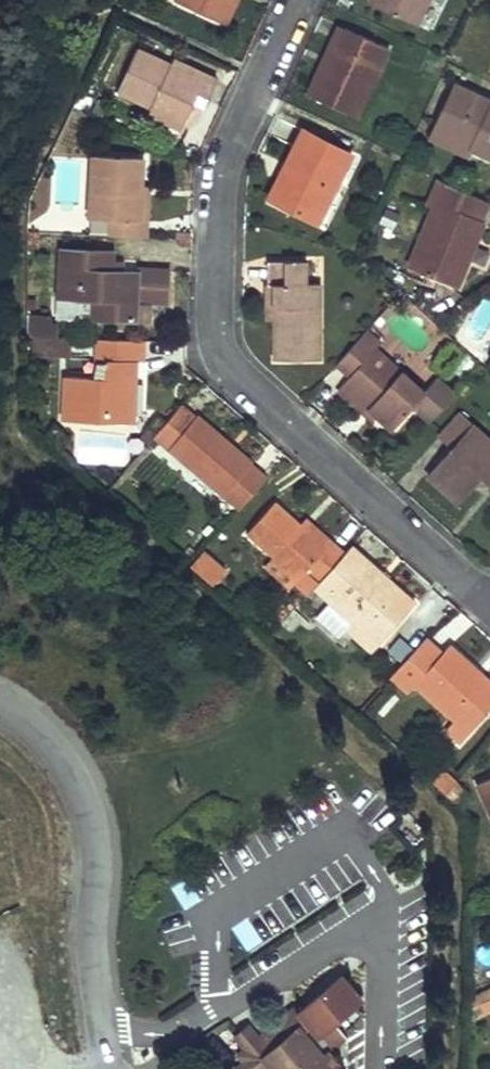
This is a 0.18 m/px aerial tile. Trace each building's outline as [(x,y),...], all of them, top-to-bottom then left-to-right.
[(174,2),(223,25),(234,0),(175,0),(174,2)] [(413,31),(428,0),(372,0),(368,9),(413,31)] [(342,35),(335,31),(320,65),(327,68),(342,35)] [(320,65),(304,100),(350,121),(382,53),(342,35),(327,68),(320,65)] [(171,65),(139,49),(119,92),(152,110),(149,114),(182,130),(199,93),(209,97),(217,79),(175,58),(171,65)] [(387,56),(382,53),(350,121),(357,124),(387,56)] [(454,89),(430,137),(471,157),(489,167),(489,106),(454,89)] [(290,173),(281,190),(273,207),(315,228),(349,159),(299,134),(281,169),(290,173)] [(471,157),(430,137),(426,146),(467,165),(471,157)] [(145,160),(93,157),(89,219),(111,220),(110,235),(147,237),(148,219),(142,219),(143,185),(145,160)] [(281,169),(265,203),(273,207),(281,190),(290,173),(281,169)] [(482,229),(432,209),(406,272),(456,293),(464,274),(456,270),(466,245),(474,249),(482,229)] [(147,305),(164,305),(166,273),(131,272),(131,275),(108,274),(109,254),(58,252),(54,319),(146,324),(147,305)] [(265,260),(265,286),(273,286),(274,320),(275,362),(317,362),(316,283),(304,283),(303,259),(265,260)] [(265,286),(265,320),(274,320),(273,286),(265,286)] [(54,322),(24,321),(24,335),(34,336),(53,337),(54,322)] [(53,337),(34,336),(33,356),(56,358),(58,338),(53,337)] [(376,349),(362,338),(341,361),(354,373),(333,396),(346,409),(351,404),(372,423),(389,438),(409,414),(426,429),(451,399),(434,384),(421,398),(372,354),(376,349)] [(93,340),(91,362),(100,363),(99,381),(88,380),(59,378),(57,421),(127,426),(130,376),(122,376),(123,363),(131,364),(133,342),(93,340)] [(100,363),(91,362),(88,380),(99,381),(100,363)] [(130,376),(131,364),(123,363),(122,376),(130,376)] [(372,423),(351,404),(346,409),(368,428),(372,423)] [(238,511),(264,480),(251,469),(251,464),(183,408),(158,438),(171,449),(168,454),(238,511)] [(457,420),(437,443),(450,456),(426,484),(454,509),(478,480),(489,490),(489,449),(457,420)] [(306,575),(318,585),(344,556),(330,544),(325,550),(301,528),(274,504),(246,537),(272,559),(299,582),(306,575)] [(330,544),(306,522),(301,528),(325,550),(330,544)] [(212,584),(225,568),(203,549),(189,566),(212,584)] [(353,624),(378,647),(414,607),(351,549),(344,556),(318,585),(314,589),(353,624)] [(299,582),(272,559),(264,568),(290,591),(299,582)] [(345,633),(370,656),(378,647),(353,624),(345,633)] [(422,639),(387,680),(407,696),(415,686),(467,733),(489,709),(489,694),(472,677),(477,670),(448,644),(439,653),(422,639)] [(489,694),(489,682),(477,670),(472,677),(489,694)] [(444,795),(456,781),(445,770),(433,784),(444,795)] [(477,785),(489,816),(489,779),(477,785)] [(469,792),(456,781),(444,795),(457,806),(463,798),(469,792)] [(326,1062),(331,1057),(330,1057),(344,1046),(332,1031),(358,1008),(338,984),(294,1020),(291,1016),(254,1046),(244,1034),(230,1046),(241,1058),(234,1064),(238,1068),(332,1068),(326,1062)] [(477,1018),(489,1012),(489,988),(468,998),(477,1018)]
